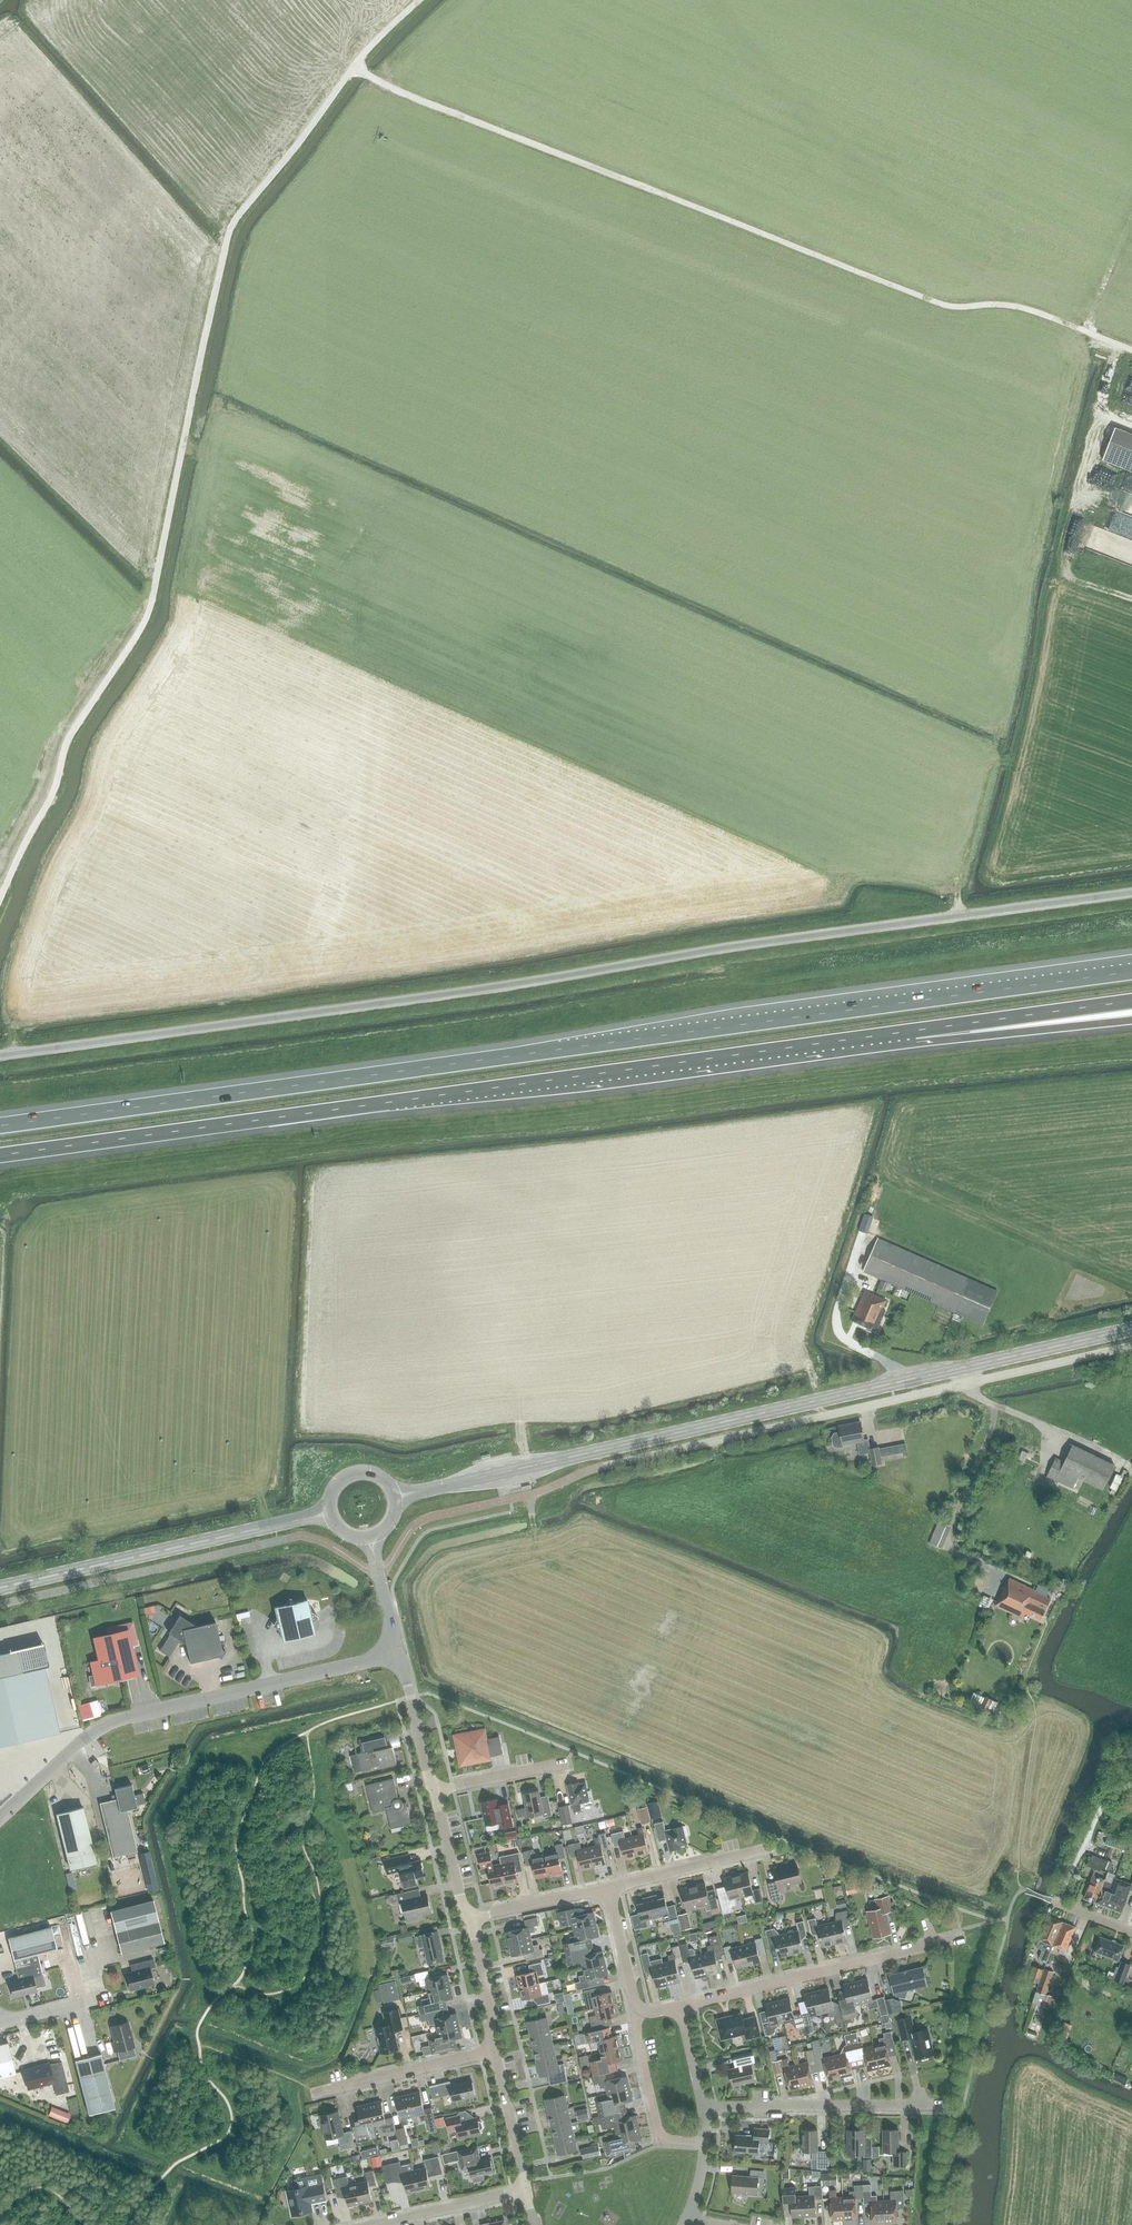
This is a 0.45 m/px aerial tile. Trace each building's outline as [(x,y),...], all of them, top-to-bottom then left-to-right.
[(1103,460),(1131,472),(1131,434),(1115,428),(1103,460)] [(864,1215),(858,1231),(867,1233),(872,1218),(864,1215)] [(878,1239),(863,1271),(983,1324),(997,1291),(878,1239)] [(882,1309),(886,1301),(865,1291),(852,1320),(859,1324),(871,1329),(872,1327),(877,1329),(886,1311),(882,1309)] [(868,1439),(864,1440),(860,1422),(839,1426),(840,1432),(834,1433),(832,1437),(833,1445),(837,1448),(844,1447),(843,1444),(857,1442),(860,1455),(870,1453),(872,1465),(881,1463),(878,1447),(870,1449),(868,1439)] [(894,1446),(896,1454),(907,1451),(906,1444),(894,1446)] [(1103,1489),(1115,1465),(1072,1445),(1064,1462),(1056,1458),(1047,1476),(1073,1488),(1078,1477),(1103,1489)] [(1023,1461),(1024,1461),(1027,1455),(1028,1456),(1030,1453),(1028,1452),(1023,1449),(1019,1459),(1020,1460),(1018,1463),(1021,1464),(1023,1461)] [(940,1548),(950,1525),(939,1521),(930,1543),(940,1548)] [(1041,1620),(1051,1599),(1035,1592),(1035,1590),(1009,1578),(1005,1587),(1004,1587),(995,1605),(1022,1618),(1025,1612),(1041,1620)] [(311,1612),(310,1612),(307,1601),(296,1603),(290,1599),(286,1605),(275,1608),(278,1619),(274,1625),(280,1629),(283,1640),(315,1633),(312,1622),(318,1618),(318,1617),(317,1616),(316,1615),(315,1614),(314,1613),(313,1612),(311,1612)] [(225,1651),(222,1649),(215,1621),(193,1626),(180,1618),(171,1632),(160,1651),(169,1657),(178,1643),(181,1644),(184,1640),(185,1641),(190,1662),(217,1656),(221,1658),(225,1651)] [(95,1674),(88,1676),(91,1686),(95,1685),(138,1675),(131,1647),(138,1645),(133,1622),(106,1629),(107,1635),(94,1638),(99,1660),(92,1662),(95,1674)] [(0,1653),(0,1746),(51,1734),(36,1669),(44,1667),(48,1666),(43,1643),(0,1653)] [(993,1713),(998,1702),(985,1697),(981,1707),(993,1713)] [(98,1703),(82,1708),(84,1714),(100,1710),(98,1703)] [(486,1728),(452,1735),(459,1768),(492,1761),(491,1756),(503,1754),(499,1737),(488,1739),(486,1728)] [(355,1772),(362,1770),(362,1771),(373,1768),(372,1767),(379,1765),(380,1768),(397,1764),(393,1746),(389,1747),(386,1734),(358,1740),(361,1753),(358,1753),(358,1754),(349,1756),(351,1766),(354,1765),(355,1772)] [(95,1768),(99,1764),(95,1759),(90,1764),(95,1768)] [(398,1799),(394,1782),(393,1779),(366,1785),(373,1813),(387,1810),(391,1829),(411,1824),(407,1805),(404,1806),(403,1803),(402,1802),(402,1801),(401,1800),(400,1800),(399,1799),(398,1799)] [(353,1789),(351,1783),(343,1785),(345,1791),(353,1789)] [(580,1803),(592,1800),(590,1791),(587,1791),(586,1783),(572,1786),(571,1784),(567,1785),(571,1804),(572,1804),(573,1813),(582,1811),(580,1803)] [(143,1794),(134,1796),(131,1785),(114,1789),(116,1799),(99,1803),(112,1858),(137,1852),(127,1810),(137,1807),(136,1804),(145,1802),(143,1794)] [(552,1815),(548,1795),(539,1797),(538,1791),(524,1794),(528,1816),(542,1814),(543,1817),(552,1815)] [(482,1803),(486,1825),(498,1823),(500,1829),(513,1826),(508,1804),(497,1806),(496,1800),(482,1803)] [(646,1806),(645,1800),(636,1803),(637,1809),(641,1824),(651,1822),(647,1806),(646,1806)] [(651,1819),(658,1817),(654,1802),(647,1804),(651,1819)] [(572,1823),(568,1804),(559,1806),(563,1825),(572,1823)] [(56,1813),(70,1870),(96,1863),(82,1807),(56,1813)] [(685,1836),(688,1835),(685,1826),(666,1831),(663,1822),(654,1824),(659,1842),(667,1840),(670,1850),(674,1849),(673,1848),(687,1844),(685,1836)] [(637,1856),(649,1853),(644,1834),(642,1827),(637,1828),(639,1835),(632,1837),(637,1856)] [(518,1839),(516,1831),(504,1833),(506,1841),(518,1839)] [(637,1856),(632,1837),(625,1838),(623,1831),(611,1834),(614,1847),(621,1845),(624,1859),(637,1856)] [(602,1850),(609,1848),(605,1833),(598,1835),(599,1837),(594,1839),(596,1845),(589,1847),(593,1867),(606,1864),(602,1850)] [(1126,1842),(1107,1836),(1104,1843),(1123,1850),(1126,1842)] [(593,1867),(589,1847),(581,1849),(580,1842),(575,1843),(568,1845),(571,1857),(578,1856),(581,1870),(593,1867)] [(549,1876),(562,1873),(559,1859),(565,1858),(562,1843),(555,1845),(557,1852),(544,1855),(549,1876)] [(549,1876),(544,1855),(536,1857),(536,1854),(533,1850),(523,1852),(526,1866),(533,1864),(536,1878),(549,1876)] [(493,1866),(491,1858),(490,1852),(478,1854),(481,1868),(488,1867),(492,1887),(505,1885),(501,1864),(493,1866)] [(523,1871),(519,1853),(499,1857),(501,1864),(505,1885),(518,1882),(516,1873),(523,1871)] [(1104,1860),(1092,1855),(1087,1866),(1100,1871),(1104,1860)] [(420,1861),(412,1863),(404,1865),(402,1856),(385,1861),(388,1874),(400,1871),(404,1888),(403,1888),(403,1889),(417,1886),(417,1885),(416,1885),(414,1878),(424,1876),(420,1861)] [(1112,1862),(1105,1859),(1101,1867),(1108,1870),(1112,1862)] [(778,1887),(801,1881),(797,1865),(774,1871),(777,1881),(768,1883),(773,1903),(782,1900),(778,1887)] [(153,1867),(143,1869),(148,1893),(158,1890),(153,1867)] [(755,1903),(763,1901),(760,1888),(752,1890),(748,1872),(736,1875),(742,1897),(753,1894),(755,1903)] [(730,1900),(742,1897),(736,1875),(724,1878),(730,1900)] [(1101,1888),(1104,1880),(1093,1875),(1084,1898),(1096,1902),(1101,1888)] [(1109,1891),(1112,1883),(1104,1880),(1101,1888),(1096,1902),(1106,1906),(1111,1892),(1109,1891)] [(1111,1892),(1106,1906),(1122,1912),(1127,1898),(1126,1898),(1131,1887),(1114,1880),(1112,1883),(1109,1891),(1111,1892)] [(859,1881),(845,1885),(847,1890),(860,1887),(859,1881)] [(712,1914),(720,1912),(715,1891),(707,1893),(705,1883),(693,1886),(698,1908),(705,1906),(706,1911),(711,1909),(712,1914)] [(686,1911),(698,1908),(693,1886),(681,1889),(686,1911)] [(431,1912),(427,1896),(421,1897),(419,1889),(396,1894),(399,1903),(402,1902),(407,1922),(417,1919),(416,1916),(431,1912)] [(114,1902),(112,1893),(104,1894),(107,1903),(114,1902)] [(664,1895),(657,1897),(657,1895),(650,1897),(655,1918),(663,1916),(665,1925),(679,1922),(675,1904),(667,1906),(664,1895)] [(641,1921),(655,1918),(650,1897),(643,1899),(643,1901),(636,1902),(639,1914),(641,1921)] [(885,1912),(892,1911),(888,1897),(876,1900),(878,1910),(868,1912),(873,1934),(889,1931),(885,1912)] [(164,1943),(159,1921),(153,1900),(110,1911),(121,1954),(164,1943)] [(847,1906),(845,1900),(837,1902),(838,1908),(847,1906)] [(732,1916),(729,1902),(720,1904),(723,1918),(732,1916)] [(574,1929),(596,1924),(593,1912),(574,1917),(572,1909),(559,1912),(562,1925),(573,1923),(574,1929)] [(843,1926),(851,1924),(847,1910),(836,1913),(836,1921),(829,1923),(835,1944),(847,1941),(843,1926)] [(691,1928),(687,1912),(677,1915),(681,1930),(691,1928)] [(641,1921),(639,1914),(631,1916),(634,1930),(643,1928),(641,1921)] [(509,1944),(531,1939),(529,1933),(535,1932),(534,1926),(539,1925),(537,1917),(524,1920),(526,1928),(506,1932),(509,1944)] [(1046,1963),(1053,1946),(1063,1922),(1049,1917),(1036,1947),(1041,1949),(1042,1951),(1039,1957),(1040,1961),(1046,1963)] [(829,1923),(817,1926),(815,1918),(808,1920),(811,1934),(818,1932),(822,1947),(835,1944),(829,1923)] [(717,1927),(715,1920),(703,1923),(704,1930),(717,1927)] [(800,1936),(807,1935),(803,1921),(796,1923),(798,1930),(786,1933),(791,1955),(804,1952),(800,1936)] [(1075,1927),(1068,1924),(1063,1922),(1053,1946),(1059,1948),(1058,1953),(1063,1955),(1065,1950),(1066,1951),(1075,1927)] [(592,1946),(590,1938),(599,1936),(596,1924),(574,1929),(576,1936),(570,1937),(571,1942),(564,1944),(566,1952),(581,1948),(592,1946)] [(51,1927),(8,1938),(14,1960),(57,1949),(51,1927)] [(791,1955),(786,1933),(774,1936),(772,1929),(765,1931),(769,1944),(775,1943),(779,1958),(791,1955)] [(428,1964),(444,1961),(437,1931),(421,1935),(421,1936),(416,1937),(419,1948),(424,1946),(428,1964)] [(406,1941),(413,1939),(411,1932),(405,1933),(406,1941)] [(723,1955),(720,1943),(718,1935),(708,1937),(710,1945),(707,1946),(708,1952),(702,1954),(707,1975),(719,1972),(715,1957),(723,1955)] [(1118,1961),(1124,1946),(1100,1937),(1094,1951),(1118,1961)] [(759,1956),(766,1954),(762,1938),(755,1940),(755,1942),(743,1945),(748,1965),(761,1962),(759,1956)] [(531,1960),(544,1957),(543,1949),(540,1950),(538,1944),(532,1946),(531,1939),(509,1944),(512,1956),(530,1952),(531,1960)] [(707,1975),(702,1954),(690,1956),(687,1943),(679,1945),(683,1963),(691,1961),(695,1978),(707,1975)] [(676,1965),(683,1963),(679,1945),(671,1947),(673,1954),(668,1956),(669,1962),(663,1963),(668,1985),(680,1982),(676,1965)] [(736,1968),(748,1965),(743,1945),(731,1948),(730,1946),(724,1947),(727,1963),(734,1962),(736,1968)] [(605,1963),(602,1951),(594,1953),(592,1946),(581,1948),(566,1952),(569,1965),(582,1962),(583,1968),(605,1963)] [(661,1958),(650,1961),(648,1953),(640,1955),(645,1972),(652,1970),(656,1988),(668,1985),(663,1963),(661,1958)] [(130,1990),(153,1984),(149,1968),(155,1967),(153,1959),(130,1965),(132,1972),(126,1974),(130,1990)] [(1120,1960),(1113,1980),(1123,1984),(1131,1964),(1120,1960)] [(43,1974),(40,1962),(16,1968),(19,1980),(9,1982),(13,1997),(36,1991),(35,1987),(44,1984),(42,1975),(43,1974)] [(539,1983),(537,1976),(544,1974),(542,1962),(529,1965),(530,1972),(516,1976),(519,1988),(539,1983)] [(588,1980),(608,1975),(605,1963),(583,1968),(585,1975),(579,1976),(580,1982),(575,1983),(577,1990),(590,1987),(588,1980)] [(1033,1966),(1028,1979),(1039,1983),(1044,1970),(1033,1966)] [(908,1989),(926,1985),(922,1968),(891,1975),(895,1992),(896,1992),(897,1996),(905,1998),(908,1989)] [(399,1977),(398,1969),(390,1971),(392,1978),(399,1977)] [(1039,1983),(1030,2008),(1034,2009),(1036,2004),(1044,2007),(1048,1995),(1046,1994),(1054,1972),(1044,1969),(1044,1970),(1039,1983)] [(428,1991),(450,1986),(447,1974),(429,1978),(428,1971),(415,1974),(417,1982),(419,1981),(421,1986),(427,1985),(428,1991)] [(884,1997),(877,1999),(873,2000),(867,1979),(855,1982),(861,2004),(867,2002),(869,2009),(879,2007),(881,2016),(888,2014),(884,1997)] [(400,1999),(395,1980),(379,1984),(383,2003),(400,1999)] [(855,1982),(843,1985),(845,1992),(848,2003),(850,2012),(851,2012),(852,2018),(857,2017),(854,2005),(861,2004),(855,1982)] [(551,2002),(549,1994),(547,1989),(541,1990),(539,1983),(519,1988),(522,2000),(536,1997),(538,2005),(551,2002)] [(453,1998),(450,1986),(428,1991),(430,1998),(421,2000),(423,2005),(418,2006),(420,2014),(422,2013),(435,2010),(433,2003),(453,1998)] [(595,2009),(615,2004),(612,1992),(598,1995),(596,1988),(583,1991),(586,2003),(593,2002),(595,2009)] [(835,2016),(833,2006),(828,1988),(817,1991),(822,2013),(828,2011),(830,2017),(835,2016)] [(810,2016),(822,2013),(817,1991),(805,1994),(809,2012),(801,2014),(804,2026),(812,2025),(810,2016)] [(852,2018),(851,2012),(850,2012),(848,2003),(845,1992),(838,1994),(840,2004),(845,2023),(853,2021),(852,2018)] [(565,2001),(563,1993),(554,1995),(556,2003),(565,2001)] [(804,2026),(801,2014),(794,2015),(789,1998),(778,2001),(783,2023),(789,2021),(796,2028),(796,2027),(797,2028),(804,2026)] [(892,1998),(885,1999),(888,2014),(902,2011),(900,2001),(892,1998)] [(776,2024),(783,2023),(778,2001),(766,2004),(770,2021),(762,2023),(765,2036),(773,2034),(776,2024)] [(603,2019),(617,2016),(615,2004),(595,2009),(597,2015),(589,2017),(592,2029),(605,2026),(603,2019)] [(837,2025),(845,2023),(840,2004),(833,2006),(835,2016),(837,2025)] [(381,2053),(399,2049),(394,2031),(403,2029),(399,2009),(383,2013),(386,2026),(375,2028),(381,2053)] [(437,2030),(459,2025),(456,2014),(437,2018),(435,2010),(422,2013),(420,2014),(421,2022),(429,2020),(430,2025),(436,2024),(437,2030)] [(747,2039),(760,2036),(756,2017),(743,2020),(741,2014),(717,2020),(721,2040),(741,2035),(742,2040),(747,2039)] [(527,2022),(530,2035),(549,2030),(546,2017),(527,2022)] [(915,2059),(934,2055),(928,2030),(915,2033),(911,2017),(897,2020),(901,2040),(910,2038),(915,2059)] [(127,2022),(111,2026),(115,2041),(111,2042),(114,2052),(117,2051),(120,2060),(136,2056),(127,2022)] [(1068,2033),(1072,2025),(1063,2022),(1060,2029),(1068,2033)] [(457,2048),(455,2039),(462,2037),(459,2025),(437,2030),(439,2037),(429,2039),(431,2045),(422,2047),(424,2055),(457,2048)] [(599,2047),(600,2052),(620,2048),(617,2036),(612,2037),(610,2028),(585,2034),(587,2043),(589,2042),(590,2049),(599,2047)] [(533,2049),(553,2045),(549,2030),(530,2035),(533,2049)] [(874,2046),(863,2049),(861,2042),(859,2042),(857,2032),(850,2034),(858,2065),(865,2063),(867,2071),(879,2068),(874,2046)] [(887,2046),(894,2044),(891,2032),(883,2033),(884,2038),(879,2039),(880,2045),(874,2046),(879,2068),(891,2065),(887,2046)] [(850,2067),(858,2065),(850,2034),(844,2035),(846,2045),(844,2046),(840,2053),(840,2055),(835,2056),(840,2077),(852,2075),(850,2067)] [(782,2048),(788,2046),(786,2036),(779,2037),(782,2048)] [(823,2059),(819,2040),(811,2042),(813,2049),(817,2064),(824,2063),(823,2059)] [(16,2074),(8,2043),(0,2045),(0,2078),(16,2074)] [(537,2064),(556,2059),(553,2045),(533,2049),(537,2064)] [(609,2063),(623,2060),(620,2048),(600,2052),(602,2060),(593,2062),(594,2066),(592,2068),(594,2076),(605,2073),(611,2072),(609,2063)] [(809,2066),(817,2064),(813,2049),(805,2051),(808,2062),(796,2065),(801,2087),(813,2084),(809,2066)] [(755,2083),(756,2083),(752,2065),(754,2064),(751,2052),(735,2056),(737,2064),(738,2064),(739,2067),(729,2070),(733,2088),(734,2088),(733,2086),(755,2081),(755,2083)] [(75,2060),(89,2114),(115,2108),(101,2054),(75,2060)] [(828,2080),(840,2077),(835,2056),(823,2059),(824,2063),(828,2080)] [(564,2064),(557,2065),(556,2059),(537,2064),(540,2077),(548,2075),(550,2085),(568,2081),(564,2064)] [(784,2071),(781,2059),(771,2062),(774,2073),(784,2071)] [(801,2087),(796,2065),(789,2067),(787,2059),(782,2060),(789,2090),(801,2087)] [(23,2070),(28,2089),(53,2083),(56,2095),(69,2092),(62,2062),(50,2065),(49,2063),(39,2065),(40,2066),(23,2070)] [(582,2072),(583,2075),(586,2077),(589,2076),(591,2074),(590,2070),(587,2069),(584,2069),(582,2072)] [(608,2093),(629,2088),(627,2076),(607,2081),(605,2073),(594,2076),(592,2076),(594,2084),(600,2083),(601,2088),(606,2087),(608,2093)] [(452,2094),(453,2101),(475,2096),(472,2081),(451,2086),(450,2082),(438,2085),(439,2091),(431,2093),(432,2099),(452,2094)] [(600,2116),(617,2112),(616,2104),(632,2100),(629,2088),(608,2093),(609,2100),(603,2101),(605,2106),(598,2108),(600,2116)] [(431,2108),(424,2110),(420,2092),(408,2095),(413,2117),(419,2115),(421,2121),(426,2120),(427,2123),(434,2121),(431,2108)] [(407,2118),(413,2117),(408,2095),(396,2098),(402,2125),(408,2124),(407,2118)] [(548,2113),(567,2108),(564,2095),(545,2100),(548,2113)] [(388,2132),(396,2130),(393,2117),(385,2119),(381,2101),(369,2104),(374,2126),(380,2124),(382,2130),(387,2129),(388,2132)] [(374,2126),(369,2104),(357,2107),(360,2118),(352,2120),(357,2142),(370,2139),(368,2127),(374,2126)] [(67,2123),(71,2114),(52,2106),(48,2115),(67,2123)] [(551,2127),(571,2123),(567,2108),(548,2113),(551,2127)] [(578,2110),(580,2119),(589,2117),(587,2108),(578,2110)] [(341,2149),(355,2146),(351,2131),(343,2133),(338,2111),(320,2116),(325,2139),(338,2136),(341,2149)] [(617,2132),(638,2127),(636,2115),(619,2119),(617,2112),(600,2116),(603,2129),(615,2126),(617,2132)] [(478,2122),(477,2118),(461,2122),(460,2115),(446,2118),(450,2131),(458,2129),(460,2138),(481,2133),(480,2129),(481,2129),(483,2127),(482,2123),(479,2121),(478,2122)] [(445,2126),(443,2117),(434,2119),(437,2128),(445,2126)] [(555,2142),(574,2137),(571,2123),(551,2127),(555,2142)] [(408,2143),(404,2127),(396,2129),(399,2145),(408,2143)] [(617,2132),(618,2139),(605,2142),(608,2155),(635,2149),(633,2141),(641,2139),(638,2127),(617,2132)] [(768,2143),(769,2130),(755,2129),(754,2136),(736,2135),(735,2153),(758,2154),(759,2142),(768,2143)] [(817,2130),(802,2131),(802,2151),(812,2151),(812,2159),(817,2159),(817,2167),(817,2169),(829,2169),(829,2151),(826,2151),(818,2151),(817,2130)] [(893,2165),(907,2165),(906,2152),(899,2152),(898,2130),(883,2130),(883,2152),(893,2152),(893,2165)] [(863,2157),(872,2157),(872,2137),(864,2137),(864,2132),(848,2132),(848,2155),(863,2155),(863,2157)] [(558,2155),(577,2150),(574,2137),(555,2142),(558,2155)] [(601,2155),(598,2142),(591,2144),(591,2146),(580,2148),(583,2159),(601,2155)] [(490,2157),(481,2160),(478,2147),(458,2152),(459,2158),(460,2160),(462,2170),(470,2168),(472,2177),(474,2182),(484,2180),(483,2174),(493,2172),(490,2157)] [(368,2149),(361,2151),(363,2158),(369,2156),(368,2149)] [(458,2152),(451,2153),(453,2162),(460,2160),(459,2158),(458,2152)] [(431,2188),(428,2177),(442,2174),(438,2157),(424,2160),(426,2167),(414,2170),(419,2190),(431,2188)] [(871,2171),(870,2159),(862,2159),(862,2171),(871,2171)] [(414,2170),(413,2170),(411,2162),(400,2165),(400,2163),(391,2165),(395,2181),(403,2179),(407,2193),(419,2190),(414,2170)] [(790,2179),(789,2169),(782,2170),(782,2179),(790,2179)] [(763,2178),(764,2171),(750,2170),(750,2177),(733,2175),(732,2193),(757,2195),(758,2177),(763,2178)] [(369,2187),(376,2185),(373,2171),(365,2172),(367,2181),(356,2184),(360,2204),(372,2201),(369,2187)] [(310,2203),(326,2200),(320,2172),(319,2172),(320,2174),(295,2180),(297,2189),(288,2191),(293,2215),(294,2215),(293,2214),(311,2210),(311,2211),(312,2211),(310,2203)] [(822,2184),(838,2183),(837,2173),(821,2174),(822,2184)] [(360,2204),(356,2184),(349,2185),(347,2176),(333,2180),(336,2194),(345,2192),(348,2207),(360,2204)] [(863,2191),(862,2185),(854,2185),(855,2191),(849,2192),(849,2197),(843,2197),(844,2220),(857,2219),(855,2199),(863,2198),(863,2191)] [(871,2196),(871,2190),(871,2185),(862,2185),(863,2191),(863,2198),(864,2204),(872,2204),(873,2224),(885,2223),(884,2201),(877,2201),(877,2195),(871,2196)] [(815,2200),(823,2199),(822,2186),(808,2187),(808,2196),(803,2196),(804,2217),(816,2216),(815,2200)] [(804,2217),(803,2196),(796,2197),(795,2188),(782,2189),(784,2209),(791,2208),(792,2218),(804,2217)] [(844,2220),(843,2197),(836,2198),(836,2190),(829,2190),(830,2199),(831,2199),(832,2220),(844,2220)] [(896,2206),(904,2205),(903,2190),(890,2191),(891,2200),(884,2201),(885,2223),(897,2222),(896,2206)]
